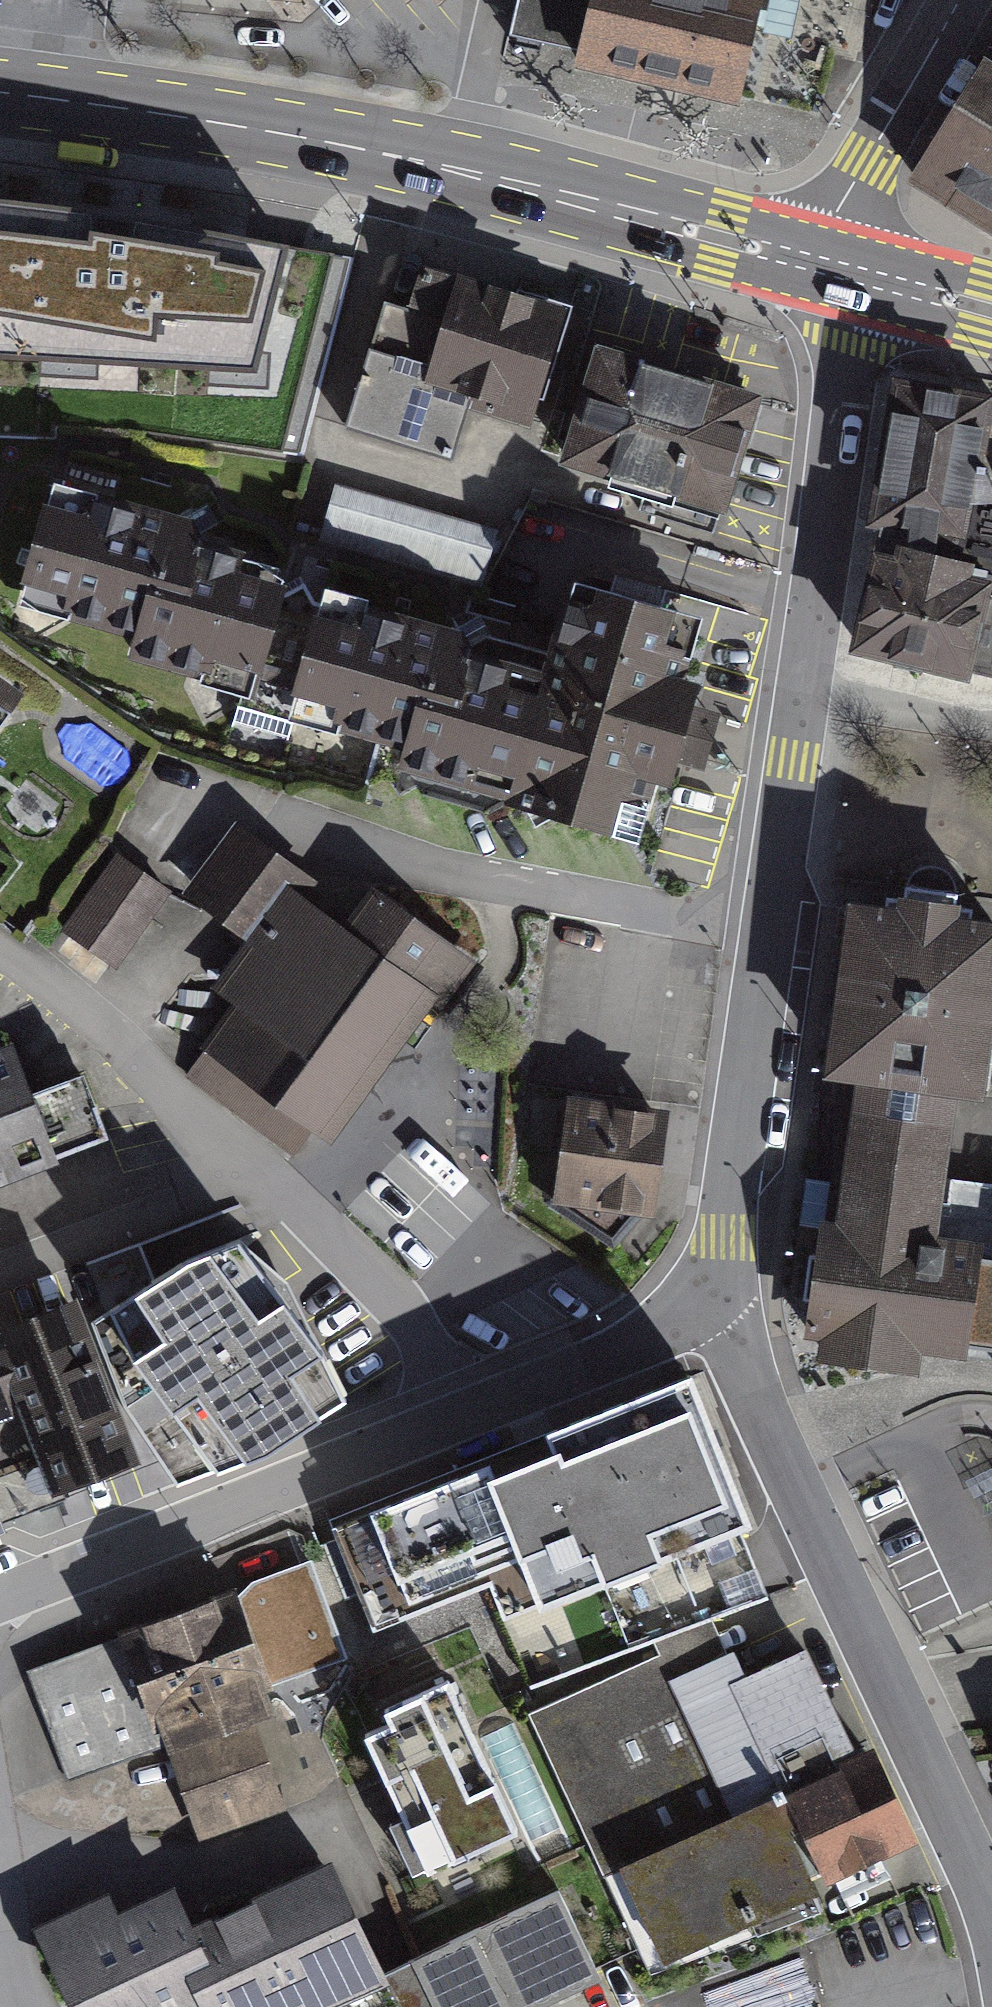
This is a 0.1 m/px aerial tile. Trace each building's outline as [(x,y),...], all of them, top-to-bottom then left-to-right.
[(286,20),(287,0),(152,0),(151,10),(286,20)] [(565,74),(734,114),(760,6),(733,0),(510,0),(500,43),(568,59),(565,74)] [(985,58),(914,185),(991,231),(991,62),(985,58)] [(0,202),(0,358),(41,360),(42,346),(97,349),(97,363),(209,368),(210,355),(259,358),(285,263),(241,255),(244,239),(132,219),(128,237),(95,233),(95,214),(0,202)] [(539,415),(570,306),(423,265),(412,305),(384,297),(348,425),(445,452),(461,394),(539,415)] [(760,395),(596,345),(560,463),(724,513),(760,395)] [(893,381),(856,653),(969,682),(972,672),(991,677),(991,468),(986,455),(991,414),(991,395),(893,381)] [(253,669),(287,553),(48,484),(14,600),(253,669)] [(495,531),(335,486),(319,542),(479,587),(495,531)] [(702,615),(569,577),(547,655),(511,778),(503,805),(636,843),(662,754),(701,765),(721,699),(681,687),(702,615)] [(511,778),(547,655),(317,589),(282,712),(511,778)] [(16,689),(0,679),(0,714),(16,689)] [(313,1118),(338,1136),(435,993),(447,1002),(479,955),(373,883),(350,916),(310,889),(319,875),(235,818),(187,889),(268,943),(190,1058),(303,1133),(313,1118)] [(165,885),(113,850),(66,920),(118,955),(165,885)] [(847,908),(826,1079),(853,1083),(836,1222),(817,1219),(801,1341),(817,1343),(815,1364),(919,1377),(922,1351),(963,1356),(977,1249),(933,1244),(952,1091),(982,1095),(991,1019),(991,926),(847,908)] [(0,1046),(0,1170),(114,1128),(90,1063),(32,1085),(16,1040),(0,1046)] [(651,1224),(661,1125),(559,1114),(548,1214),(651,1224)] [(274,1451),(345,1400),(238,1240),(182,1263),(94,1321),(127,1405),(177,1486),(274,1451)] [(79,1304),(0,1334),(0,1348),(24,1412),(56,1495),(139,1463),(79,1304)] [(0,1348),(0,1423),(24,1412),(0,1348)] [(757,1562),(688,1384),(332,1520),(375,1631),(484,1589),(521,1686),(768,1591),(757,1562)] [(310,1563),(29,1670),(70,1779),(165,1746),(172,1757),(254,1726),(277,1718),(268,1689),(349,1658),(310,1563)] [(529,1717),(648,1979),(796,1912),(701,1704),(676,1650),(529,1717)] [(701,1704),(796,1912),(903,1863),(808,1655),(701,1704)] [(451,1692),(358,1734),(418,1869),(512,1827),(451,1692)] [(254,1726),(172,1757),(203,1839),(285,1808),(254,1726)] [(602,1976),(560,1884),(379,1965),(331,1857),(190,1920),(174,1884),(120,1909),(111,1891),(38,1924),(75,2006),(534,2006),(602,1976)]
